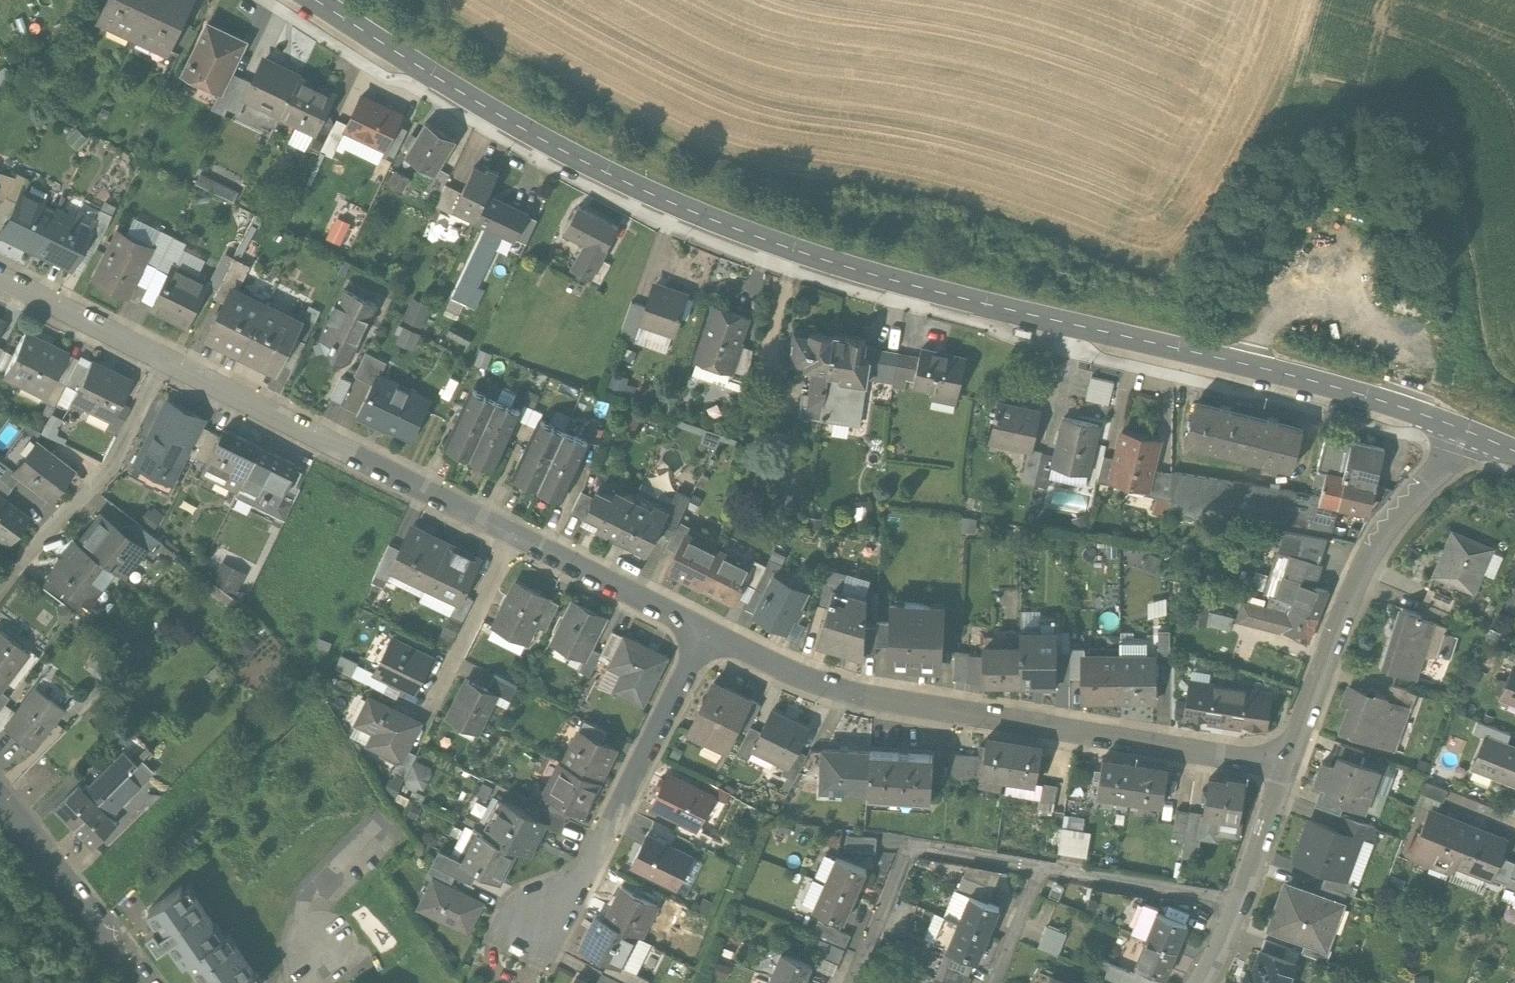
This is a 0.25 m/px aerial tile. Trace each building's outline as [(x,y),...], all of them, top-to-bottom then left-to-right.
[(101,19),(110,0),(97,0),(91,13),(101,19)] [(135,35),(152,0),(110,0),(101,19),(135,35)] [(170,52),(183,25),(194,1),(192,0),(152,0),(135,35),(170,52)] [(183,25),(170,52),(180,56),(193,30),(183,25)] [(220,93),(222,94),(231,75),(246,44),(208,26),(184,76),(220,93)] [(282,117),(299,80),(263,63),(252,85),(245,99),(247,100),(282,117)] [(227,109),(242,80),(231,75),(222,94),(220,93),(211,112),(223,117),(227,109)] [(245,99),(252,85),(242,80),(227,109),(239,115),(247,100),(245,99)] [(281,119),(314,136),(333,97),(299,80),(282,117),(281,119)] [(337,149),(378,167),(381,159),(396,128),(401,118),(361,99),(347,128),(337,149)] [(309,149),(321,155),(334,127),(332,118),(327,111),(309,149)] [(337,149),(347,128),(336,123),(321,155),(331,160),(337,149)] [(405,158),(435,177),(456,142),(426,124),(417,138),(413,136),(406,146),(411,149),(405,158)] [(406,133),(396,128),(381,159),(391,164),(406,133)] [(455,211),(476,222),(487,199),(498,176),(487,171),(485,174),(474,169),(461,194),(453,211),(455,211)] [(3,203),(5,199),(15,179),(0,174),(0,202),(3,203)] [(388,188),(401,197),(410,184),(398,175),(388,188)] [(25,194),(30,183),(16,176),(15,179),(5,199),(16,204),(22,193),(25,194)] [(199,188),(233,199),(237,189),(202,177),(199,188)] [(428,195),(439,200),(445,187),(447,183),(438,178),(428,195)] [(0,237),(36,254),(56,213),(51,211),(58,197),(30,183),(25,194),(22,193),(16,204),(0,237)] [(452,217),(455,211),(453,211),(461,194),(445,187),(439,200),(435,209),(452,217)] [(514,241),(525,217),(487,199),(476,222),(476,223),(486,228),(450,301),(464,307),(472,291),(473,292),(501,235),(514,241)] [(577,209),(562,238),(568,242),(571,237),(585,245),(571,271),(590,281),(600,261),(617,230),(577,209)] [(93,231),(85,246),(95,252),(112,217),(101,211),(91,230),(93,231)] [(36,254),(72,272),(85,246),(93,231),(91,230),(56,213),(36,254)] [(537,223),(525,217),(514,241),(526,247),(537,223)] [(348,227),(337,222),(328,241),(339,246),(348,227)] [(160,231),(151,249),(152,250),(145,264),(157,270),(174,238),(160,231)] [(93,282),(127,299),(145,264),(152,250),(151,249),(118,233),(93,282)] [(173,268),(175,269),(187,245),(174,238),(157,270),(169,276),(173,268)] [(214,300),(225,306),(233,290),(238,293),(250,267),(234,259),(214,300)] [(600,261),(590,281),(600,286),(610,266),(600,261)] [(152,311),(186,329),(208,286),(175,269),(173,268),(169,276),(152,311)] [(208,341),(241,357),(266,307),(238,293),(233,290),(225,306),(208,341)] [(640,327),(672,338),(684,301),(653,290),(646,310),(640,327)] [(333,360),(343,365),(349,363),(375,308),(343,293),(321,340),(332,346),(329,354),(330,354),(333,360)] [(401,320),(421,328),(430,307),(410,298),(401,320)] [(459,316),(464,307),(450,301),(446,310),(459,316)] [(640,327),(646,310),(631,305),(619,339),(634,345),(640,327)] [(241,357),(275,374),(301,324),(266,307),(241,357)] [(715,310),(697,363),(730,375),(732,375),(741,349),(737,347),(746,321),(715,310)] [(305,319),(294,341),(304,346),(315,324),(305,319)] [(23,383),(47,395),(48,396),(55,381),(68,357),(25,336),(4,378),(21,387),(23,383)] [(829,376),(834,339),(810,336),(810,338),(794,336),(789,368),(806,370),(805,373),(814,374),(829,376)] [(865,343),(834,339),(829,376),(822,422),(860,427),(867,381),(869,362),(863,361),(864,352),(865,343)] [(753,351),(741,349),(732,375),(730,375),(728,383),(746,389),(753,351)] [(755,351),(752,373),(761,371),(764,352),(755,351)] [(897,357),(864,352),(863,361),(869,362),(867,381),(894,385),(894,380),(897,357)] [(777,355),(768,353),(765,369),(775,371),(777,355)] [(914,385),(913,391),(932,395),(930,402),(956,408),(965,363),(921,353),(919,362),(914,385)] [(354,378),(373,387),(377,377),(380,379),(387,365),(366,355),(354,378)] [(914,385),(919,362),(897,357),(894,380),(914,385)] [(120,405),(131,382),(92,363),(88,371),(77,392),(72,402),(111,422),(120,405)] [(77,392),(88,371),(77,366),(66,387),(77,392)] [(829,376),(814,374),(810,400),(802,399),(799,422),(822,425),(822,422),(829,376)] [(377,426),(410,442),(426,410),(416,405),(420,398),(380,379),(377,377),(373,387),(357,420),(375,428),(377,426)] [(331,401),(341,406),(351,385),(341,380),(331,401)] [(1091,380),(1085,403),(1108,408),(1114,385),(1091,380)] [(55,411),(66,387),(55,381),(48,396),(47,395),(42,404),(55,411)] [(447,450),(469,461),(496,403),(473,392),(447,450)] [(469,461),(492,471),(519,414),(496,403),(469,461)] [(1195,403),(1184,444),(1238,458),(1249,418),(1195,403)] [(131,410),(120,405),(111,422),(109,426),(120,431),(131,410)] [(178,452),(185,456),(199,429),(203,422),(169,405),(137,471),(163,484),(178,452)] [(1028,454),(1029,454),(1029,453),(1038,416),(1000,407),(990,445),(1028,454)] [(524,408),(517,422),(527,426),(533,412),(524,408)] [(63,420),(53,415),(41,437),(61,447),(65,440),(56,434),(63,420)] [(1303,432),(1249,418),(1238,458),(1292,472),(1303,432)] [(1099,430),(1064,422),(1055,460),(1052,471),(1087,479),(1099,430)] [(513,482),(537,493),(564,435),(540,424),(513,482)] [(185,456),(196,461),(209,434),(199,429),(185,456)] [(240,492),(260,450),(224,432),(220,439),(206,466),(202,474),(239,493),(240,492)] [(206,466),(220,439),(209,434),(196,461),(206,466)] [(1128,493),(1144,497),(1146,497),(1159,443),(1122,434),(1115,462),(1110,483),(1112,484),(1129,488),(1128,493)] [(537,493),(559,503),(586,445),(564,435),(537,493)] [(1375,488),(1385,453),(1328,436),(1311,489),(1320,494),(1318,500),(1316,506),(1337,511),(1339,503),(1344,481),(1375,488)] [(37,447),(14,476),(19,481),(50,504),(73,475),(37,447)] [(295,475),(297,469),(260,450),(240,492),(269,507),(272,507),(274,507),(277,506),(279,505),(281,501),(295,475)] [(1034,487),(1041,457),(1041,456),(1029,453),(1029,454),(1028,454),(1021,485),(1034,488),(1034,487)] [(1052,471),(1055,460),(1041,457),(1034,487),(1048,490),(1052,471)] [(1111,489),(1112,484),(1110,483),(1115,462),(1104,459),(1097,486),(1111,489)] [(12,491),(19,481),(14,476),(0,466),(0,482),(12,491)] [(1170,505),(1170,476),(1153,472),(1146,497),(1144,497),(1143,498),(1170,505)] [(1330,540),(1337,511),(1316,506),(1318,500),(1170,474),(1170,476),(1170,505),(1170,514),(1228,523),(1227,527),(1248,530),(1249,526),(1330,540)] [(305,480),(295,475),(281,501),(292,506),(305,480)] [(1367,513),(1375,488),(1344,481),(1339,503),(1367,513)] [(3,502),(12,491),(0,482),(0,499),(3,502)] [(613,542),(646,558),(657,536),(668,513),(667,512),(672,503),(640,488),(634,501),(615,538),(613,542)] [(615,538),(634,501),(615,492),(612,499),(596,491),(592,500),(581,521),(597,528),(595,533),(607,539),(609,535),(615,538)] [(571,515),(581,521),(592,500),(581,495),(571,515)] [(668,513),(657,536),(670,542),(678,525),(690,502),(676,495),(672,503),(667,512),(668,513)] [(8,548),(29,521),(3,502),(0,499),(0,542),(8,548)] [(101,519),(79,547),(80,548),(114,574),(123,581),(144,553),(127,540),(130,536),(122,530),(120,533),(101,519)] [(665,551),(676,557),(685,539),(690,530),(678,525),(670,542),(665,551)] [(127,540),(144,553),(153,560),(163,547),(137,527),(130,536),(127,540)] [(426,589),(447,547),(412,529),(400,552),(391,571),(392,572),(426,589)] [(1284,533),(1278,550),(1318,566),(1327,540),(1284,533)] [(1492,551),(1453,534),(1435,576),(1473,593),(1492,551)] [(667,575),(701,592),(719,556),(685,539),(676,557),(667,575)] [(101,591),(114,574),(80,548),(79,547),(75,544),(48,580),(87,609),(84,606),(98,588),(101,591)] [(391,571),(400,552),(389,547),(374,577),(387,583),(392,572),(391,571)] [(457,604),(458,605),(462,598),(479,563),(447,547),(426,589),(457,604)] [(1271,574),(1266,596),(1271,597),(1284,602),(1292,604),(1290,610),(1317,620),(1326,593),(1310,588),(1318,566),(1278,550),(1271,574)] [(701,592),(733,608),(744,586),(751,573),(749,572),(719,556),(701,592)] [(751,598),(762,603),(774,579),(775,579),(781,567),(770,562),(766,569),(755,591),(751,598)] [(753,563),(749,572),(751,573),(744,586),(755,591),(766,569),(753,563)] [(222,564),(212,583),(234,600),(246,577),(222,564)] [(1503,608),(1514,613),(1514,578),(1503,608)] [(754,619),(786,635),(806,595),(775,579),(774,579),(762,603),(754,619)] [(48,580),(41,589),(58,602),(65,593),(48,580)] [(815,608),(828,611),(833,595),(835,588),(822,585),(815,608)] [(1208,626),(1230,632),(1234,619),(1210,613),(1215,589),(1196,586),(1190,622),(1208,626)] [(494,629),(526,645),(534,629),(547,603),(515,587),(494,629)] [(1429,590),(1423,604),(1449,615),(1455,602),(1429,590)] [(857,659),(862,658),(865,624),(866,604),(833,595),(828,611),(817,646),(857,659)] [(1308,643),(1317,620),(1290,610),(1281,607),(1284,602),(1271,597),(1268,610),(1244,604),(1239,622),(1281,632),(1308,643)] [(473,603),(462,598),(458,605),(457,604),(449,621),(461,627),(473,603)] [(558,608),(547,603),(534,629),(545,635),(558,608)] [(1423,604),(1419,616),(1421,616),(1420,619),(1446,628),(1450,616),(1449,615),(1423,604)] [(59,623),(69,622),(75,615),(62,605),(57,606),(59,623)] [(551,647),(584,663),(590,651),(604,622),(572,606),(551,647)] [(888,670),(940,673),(943,610),(892,607),(891,626),(889,650),(888,670)] [(1419,616),(1402,611),(1394,640),(1390,639),(1381,669),(1416,681),(1423,658),(1443,656),(1451,660),(1453,636),(1444,634),(1446,628),(1420,619),(1421,616),(1419,616)] [(865,624),(862,658),(875,660),(875,649),(876,625),(865,624)] [(875,649),(889,650),(891,626),(876,625),(875,649)] [(1158,656),(1170,656),(1170,632),(1158,632),(1158,656)] [(12,676),(7,672),(17,659),(6,651),(13,643),(0,633),(0,692),(12,676)] [(1020,639),(1020,686),(1056,686),(1056,659),(1056,634),(1020,634),(1020,639)] [(612,665),(624,641),(612,635),(601,656),(600,659),(612,665)] [(983,686),(1020,686),(1020,639),(983,639),(983,657),(983,686)] [(389,685),(414,697),(432,660),(392,641),(374,676),(374,677),(389,685)] [(619,697),(642,708),(665,661),(624,641),(612,665),(609,670),(628,679),(619,697)] [(600,659),(601,656),(590,651),(584,663),(578,674),(589,680),(600,659)] [(1070,679),(1083,679),(1083,661),(1084,661),(1084,651),(1070,651),(1070,659),(1070,679)] [(969,686),(983,686),(983,657),(969,657),(969,686)] [(1056,659),(1056,686),(1070,686),(1070,679),(1070,659),(1056,659)] [(1119,700),(1155,700),(1155,660),(1119,660),(1119,661),(1119,700)] [(1083,699),(1119,700),(1119,661),(1084,661),(1083,661),(1083,679),(1083,699)] [(384,694),(389,685),(374,677),(374,676),(356,667),(351,678),(384,694)] [(1501,698),(1514,704),(1514,668),(1501,698)] [(494,678),(486,693),(495,698),(509,705),(517,690),(494,678)] [(447,722),(475,736),(495,698),(486,693),(466,684),(447,722)] [(1211,723),(1224,725),(1230,689),(1207,685),(1207,688),(1188,685),(1183,717),(1211,721),(1211,723)] [(699,714),(688,736),(724,754),(737,728),(749,703),(713,686),(704,704),(702,703),(697,714),(699,714)] [(1404,708),(1404,709),(1410,712),(1417,694),(1391,686),(1386,698),(1387,699),(1385,701),(1404,708)] [(1238,725),(1266,730),(1271,698),(1252,695),(1253,692),(1230,689),(1224,725),(1237,727),(1238,725)] [(1349,689),(1343,706),(1351,709),(1343,731),(1389,749),(1404,709),(1404,708),(1385,701),(1387,699),(1386,698),(1375,694),(1371,705),(1364,702),(1366,695),(1349,689)] [(35,690),(4,730),(32,752),(63,712),(35,690)] [(3,707),(9,700),(0,694),(0,711),(3,707)] [(399,763),(400,764),(406,752),(419,726),(369,701),(356,727),(374,736),(368,748),(399,763)] [(760,709),(749,703),(737,728),(748,734),(750,730),(760,709)] [(3,707),(0,711),(0,731),(13,715),(3,707)] [(760,734),(751,751),(753,752),(787,768),(788,769),(796,753),(807,731),(771,713),(760,734)] [(584,723),(579,734),(602,746),(607,735),(584,723)] [(760,734),(750,730),(748,734),(737,756),(748,761),(753,752),(751,751),(760,734)] [(563,766),(599,785),(615,752),(602,746),(579,734),(563,766)] [(1514,786),(1514,749),(1486,738),(1473,769),(1514,786)] [(1008,782),(1014,746),(987,741),(984,759),(981,778),(1008,782)] [(1343,745),(1339,756),(1359,764),(1363,752),(1343,745)] [(1008,782),(1036,787),(1042,750),(1014,746),(1008,782)] [(416,757),(406,752),(400,764),(399,763),(392,776),(404,782),(416,757)] [(807,759),(796,753),(788,769),(787,768),(782,778),(794,784),(800,774),(807,759)] [(822,777),(824,753),(810,753),(807,759),(800,774),(804,776),(822,777)] [(868,796),(870,756),(824,753),(822,777),(822,793),(868,796)] [(78,787),(55,810),(74,830),(112,792),(135,770),(120,755),(83,793),(78,787)] [(867,800),(930,803),(932,759),(870,756),(868,796),(867,800)] [(1323,761),(1319,773),(1371,792),(1379,771),(1359,764),(1339,756),(1335,766),(1323,761)] [(981,778),(984,759),(949,757),(947,781),(963,783),(964,777),(980,781),(981,778)] [(1128,807),(1135,765),(1103,760),(1097,796),(1114,799),(1113,805),(1128,807)] [(430,776),(429,771),(414,763),(402,788),(414,794),(416,791),(422,793),(430,776)] [(1161,807),(1167,771),(1135,765),(1128,807),(1142,810),(1143,804),(1161,807)] [(568,811),(583,818),(599,785),(563,766),(546,800),(547,800),(568,811)] [(120,800),(123,803),(146,780),(135,770),(112,792),(120,800)] [(1371,792),(1319,773),(1315,784),(1327,788),(1323,798),(1344,805),(1364,812),(1371,792)] [(395,799),(404,782),(392,776),(390,781),(387,780),(381,792),(395,799)] [(712,800),(668,778),(652,809),(697,831),(712,800)] [(1221,833),(1235,835),(1246,784),(1228,781),(1228,784),(1209,781),(1202,817),(1202,818),(1203,818),(1223,821),(1221,833)] [(1421,794),(1443,803),(1448,791),(1426,782),(1421,794)] [(709,786),(704,796),(724,806),(729,796),(709,786)] [(1040,813),(1053,815),(1057,789),(1044,787),(1040,813)] [(112,792),(74,830),(93,848),(116,825),(112,821),(105,815),(120,800),(112,792)] [(1344,805),(1323,798),(1319,809),(1340,816),(1344,805)] [(105,815),(112,821),(127,807),(123,803),(120,800),(105,815)] [(480,834),(515,852),(527,858),(544,825),(545,824),(536,820),(504,803),(503,804),(494,800),(477,833),(480,834)] [(563,820),(568,811),(547,800),(542,810),(563,820)] [(542,810),(536,820),(545,824),(544,825),(557,832),(563,820),(542,810)] [(1185,843),(1189,815),(1174,812),(1169,840),(1185,843)] [(1455,866),(1470,828),(1430,812),(1411,858),(1452,875),(1455,866)] [(1202,818),(1202,817),(1189,815),(1185,843),(1199,845),(1203,818),(1202,818)] [(1343,817),(1337,832),(1360,840),(1369,844),(1375,829),(1343,817)] [(704,836),(682,824),(676,836),(697,847),(704,836)] [(653,825),(647,836),(670,847),(676,836),(653,825)] [(1301,843),(1294,863),(1345,881),(1360,840),(1337,832),(1317,825),(1309,845),(1301,843)] [(1455,866),(1490,880),(1499,858),(1505,842),(1470,828),(1455,866)] [(1087,858),(1090,835),(1063,831),(1059,853),(1087,858)] [(478,872),(499,883),(515,852),(480,834),(464,865),(478,872)] [(647,836),(631,868),(676,890),(692,858),(670,847),(647,836)] [(848,837),(847,851),(875,853),(876,839),(848,837)] [(471,886),(478,872),(464,865),(439,852),(432,866),(453,877),(471,886)] [(1490,880),(1507,887),(1514,867),(1514,864),(1499,858),(1490,880)] [(825,886),(854,897),(865,870),(836,859),(825,886)] [(432,880),(448,888),(453,877),(432,866),(425,878),(432,881),(432,880)] [(1514,894),(1514,867),(1507,887),(1506,890),(1514,894)] [(970,898),(986,905),(992,889),(962,877),(956,893),(970,898)] [(435,920),(466,936),(482,905),(448,888),(432,880),(432,881),(419,906),(438,915),(435,920)] [(814,912),(843,924),(854,897),(825,886),(814,912)] [(1050,899),(1059,903),(1065,890),(1056,886),(1050,899)] [(1286,886),(1269,931),(1306,944),(1326,951),(1326,950),(1341,909),(1330,905),(1331,903),(1318,898),(1286,886)] [(1330,905),(1341,909),(1346,895),(1322,886),(1318,898),(1331,903),(1330,905)] [(149,909),(159,923),(148,930),(159,948),(170,941),(185,963),(191,960),(203,979),(197,982),(252,982),(249,979),(254,976),(233,945),(229,948),(221,936),(216,940),(210,930),(214,927),(194,896),(189,899),(181,888),(149,909)] [(657,908),(620,890),(604,922),(637,938),(641,940),(657,908)] [(959,925),(988,937),(999,910),(986,905),(970,898),(959,925)] [(1149,936),(1158,915),(1159,911),(1144,905),(1134,929),(1149,936)] [(1147,942),(1175,954),(1186,927),(1158,915),(1149,936),(1147,942)] [(637,938),(604,922),(597,918),(581,951),(608,964),(621,970),(621,969),(637,938)] [(933,946),(977,963),(988,937),(959,925),(944,919),(933,946)] [(814,940),(843,951),(849,937),(819,925),(814,940)] [(1047,929),(1038,951),(1057,958),(1066,937),(1047,929)] [(808,954),(837,966),(843,951),(814,940),(808,954)] [(1135,969),(1164,981),(1175,954),(1147,942),(1135,969)] [(1265,942),(1261,954),(1283,962),(1288,950),(1265,942)] [(1326,951),(1306,944),(1301,955),(1326,965),(1331,952),(1326,950),(1326,951)] [(777,982),(803,982),(811,965),(782,954),(771,981),(777,982)] [(1250,982),(1289,982),(1295,966),(1283,962),(1261,954),(1250,982)] [(971,981),(967,980),(973,967),(952,959),(942,982),(970,982),(971,981)] [(1135,969),(1133,976),(1096,961),(1091,973),(1114,982),(1163,982),(1164,981),(1135,969)] [(621,969),(621,970),(608,964),(603,974),(620,982),(640,982),(642,979),(621,969)] [(603,974),(602,974),(597,982),(620,982),(603,974)]
